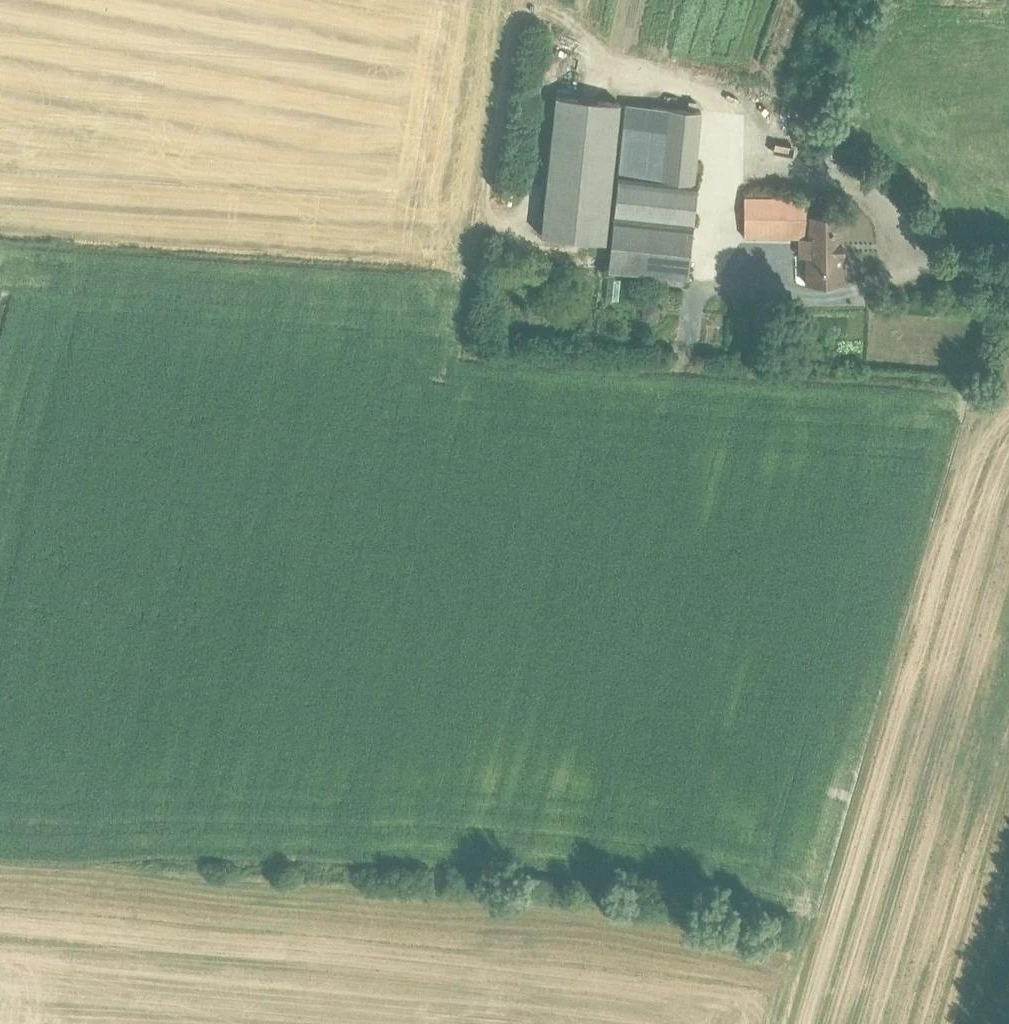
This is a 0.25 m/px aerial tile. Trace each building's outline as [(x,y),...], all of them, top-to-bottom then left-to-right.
[(555,94),(540,235),(605,242),(620,101),(594,99),(555,94)] [(614,223),(693,232),(696,203),(698,184),(695,183),(703,111),(627,104),(614,223)] [(812,198),(745,197),(744,237),(799,238),(798,256),(805,256),(806,284),(843,284),(843,216),(811,216),(812,198)] [(693,232),(614,223),(609,270),(667,276),(667,284),(687,285),(691,248),(693,232)] [(608,278),(606,299),(618,300),(620,278),(608,278)]
